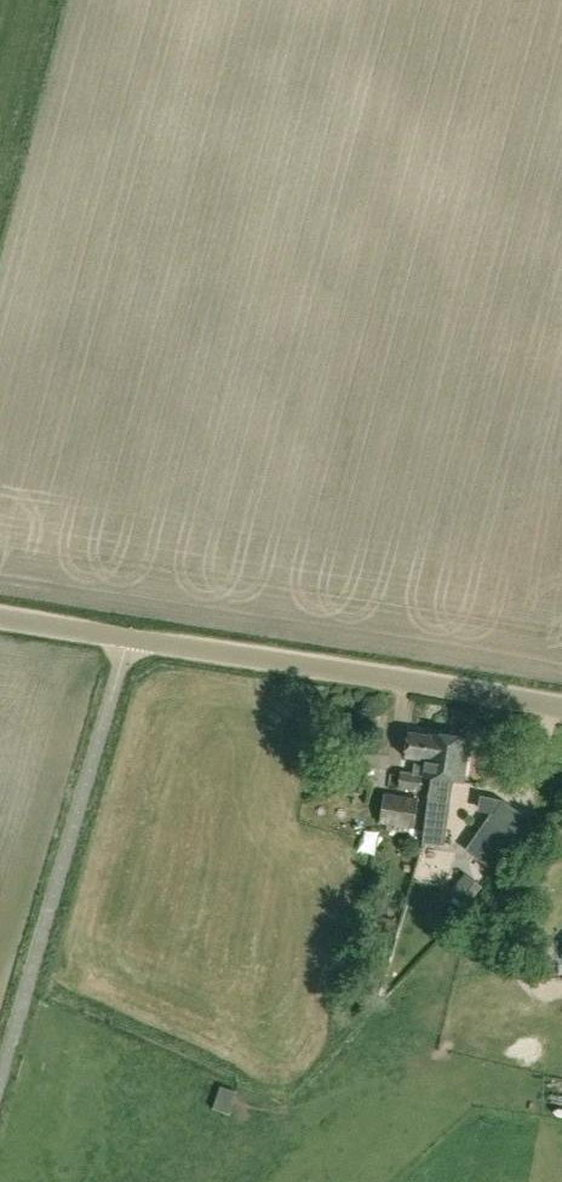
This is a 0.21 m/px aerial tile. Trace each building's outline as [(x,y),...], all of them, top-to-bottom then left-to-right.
[(425,776),(431,777),(433,777),(434,769),(441,770),(446,739),(433,738),(433,736),(409,733),(406,758),(418,759),(416,775),(402,773),(401,788),(423,790),(425,776)] [(433,777),(431,777),(422,842),(444,846),(453,779),(465,781),(469,742),(446,739),(441,770),(434,769),(433,777)] [(346,792),(348,784),(344,778),(337,776),(330,780),(329,788),(333,794),(340,796),(346,792)] [(415,830),(421,799),(386,793),(381,825),(415,830)] [(491,813),(465,849),(499,874),(534,823),(503,801),(499,800),(480,797),(478,811),(491,813)] [(450,893),(466,906),(481,886),(465,873),(450,893)] [(213,1107),(229,1113),(236,1091),(221,1085),(213,1107)]
